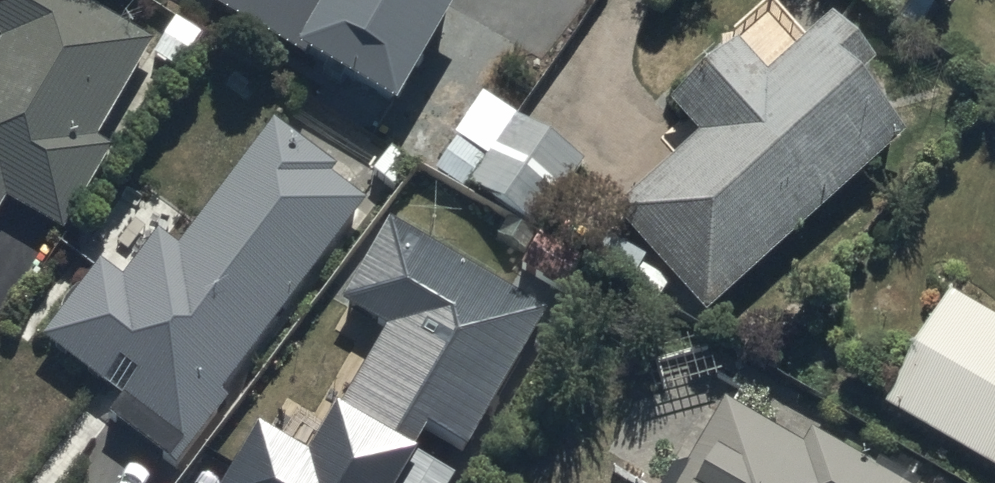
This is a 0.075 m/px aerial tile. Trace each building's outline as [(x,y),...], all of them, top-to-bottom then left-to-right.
[(11,197),(64,229),(114,146),(99,137),(155,44),(83,0),(0,0),(0,30),(4,33),(0,40),(0,216),(11,197)] [(310,55),(314,49),(401,105),(462,0),(219,0),(310,55)] [(677,155),(614,206),(704,317),(914,135),(867,72),(881,62),(841,9),(803,37),(776,1),(733,33),(738,40),(671,98),(686,116),(662,138),(677,155)] [(539,229),(589,159),(490,90),(438,167),(466,187),(470,182),(539,229)] [(104,262),(47,336),(122,392),(108,411),(179,464),(230,399),(219,391),(364,198),(332,175),(339,166),(276,119),(181,247),(161,232),(126,279),(104,262)] [(224,482),(407,482),(433,439),(441,444),(448,432),(476,449),(557,312),(391,214),(343,296),(389,324),(342,403),(339,402),(310,450),(261,421),(224,482)] [(895,401),(994,462),(994,307),(958,286),(895,401)] [(724,399),(684,469),(675,465),(665,482),(912,482),(811,430),(805,442),(724,399)]
